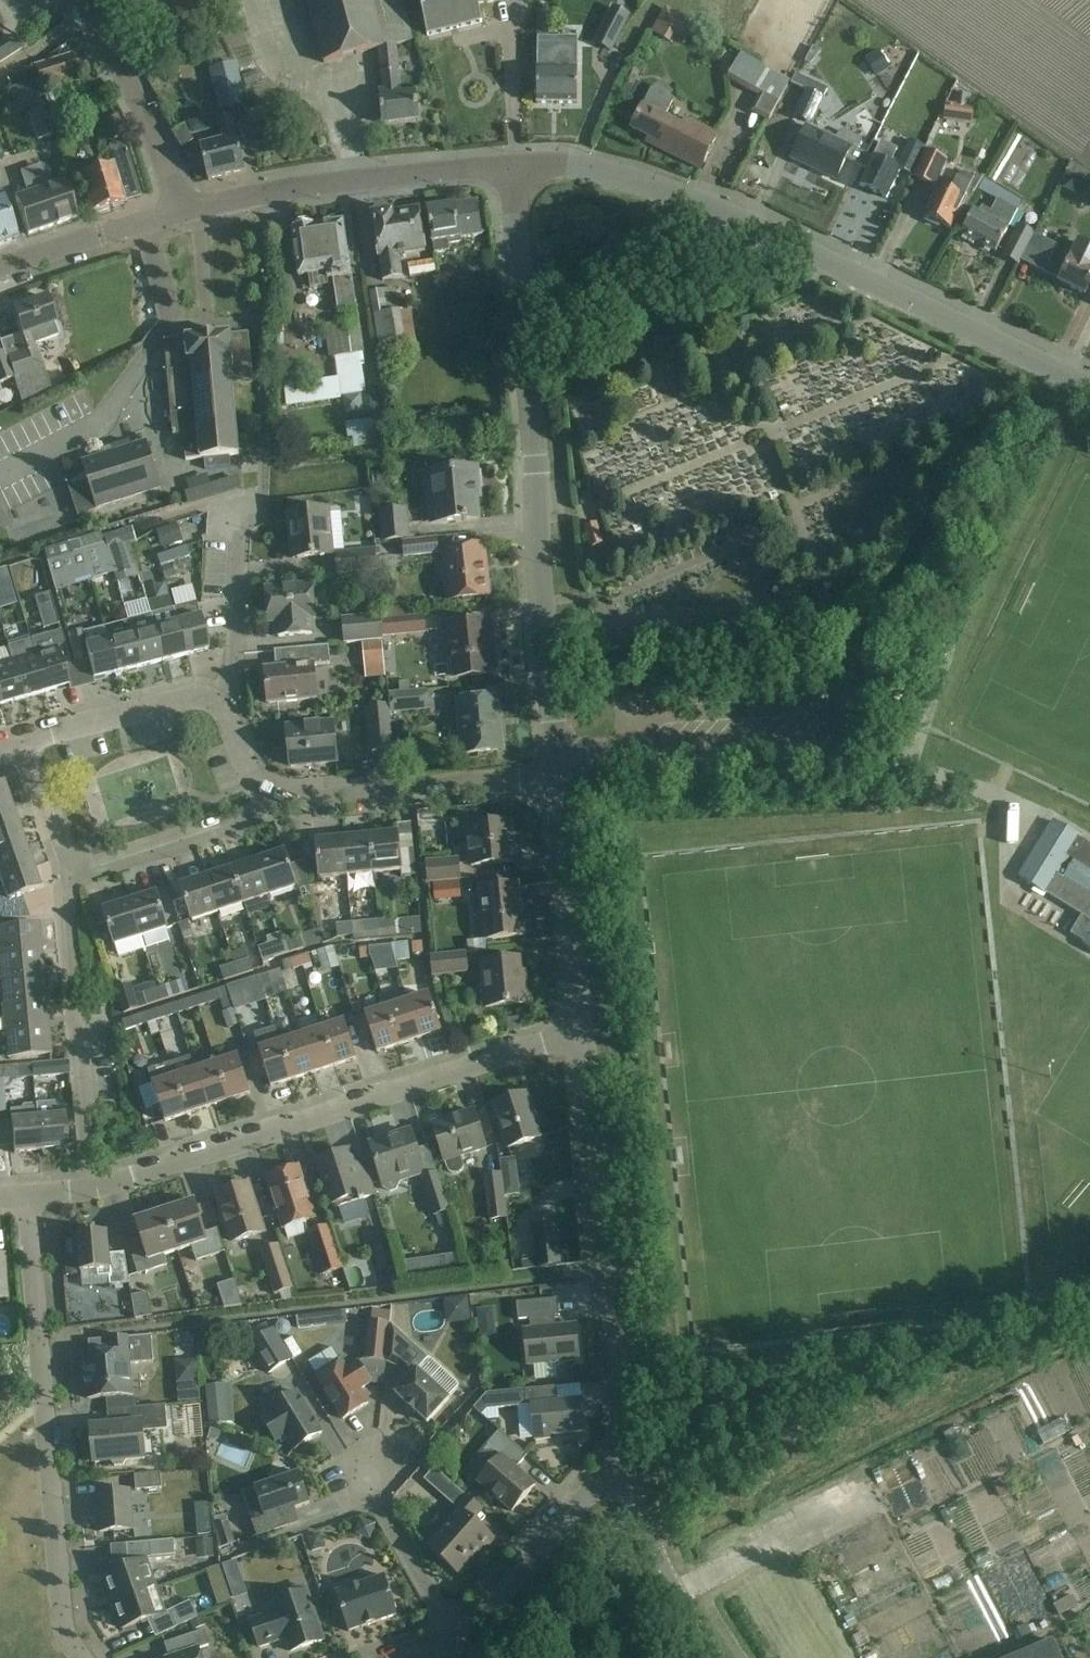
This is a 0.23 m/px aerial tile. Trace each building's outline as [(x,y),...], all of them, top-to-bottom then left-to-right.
[(412,41),(402,0),(307,0),(324,64),(379,50),(396,45),(412,41)] [(422,16),(428,37),(482,23),(478,5),(499,0),(418,0),(422,16)] [(611,51),(623,28),(622,28),(608,20),(596,43),(611,51)] [(549,39),(538,39),(537,105),(577,105),(578,47),(555,47),(555,39),(549,39)] [(401,95),(396,45),(379,50),(383,91),(379,92),(383,125),(419,121),(416,93),(401,95)] [(750,113),(768,123),(790,82),(740,55),(727,80),(759,98),(750,113)] [(34,68),(39,87),(75,76),(69,58),(34,68)] [(209,72),(219,110),(245,104),(235,65),(209,72)] [(795,118),(812,126),(824,101),(823,100),(827,91),(795,76),(790,85),(806,93),(795,118)] [(643,106),(641,110),(632,129),(664,145),(662,150),(701,170),(718,136),(685,120),(682,126),(666,117),(673,100),(671,93),(659,87),(651,90),(644,106),(643,106)] [(962,93),(961,115),(989,116),(990,95),(962,93)] [(28,114),(37,141),(52,136),(44,109),(28,114)] [(199,146),(208,181),(245,172),(231,117),(217,120),(222,141),(199,146)] [(173,133),(182,149),(193,142),(185,126),(173,133)] [(819,173),(836,181),(846,160),(864,168),(868,158),(856,152),(861,141),(843,133),(835,141),(806,128),(793,156),(821,169),(819,173)] [(868,170),(860,187),(887,200),(900,171),(912,176),(924,149),(910,142),(902,159),(903,160),(901,165),(892,161),(890,166),(873,158),(873,160),(868,158),(864,168),(868,170)] [(78,176),(89,214),(94,213),(95,215),(108,211),(107,209),(122,204),(122,203),(138,198),(122,145),(110,148),(115,165),(78,176)] [(913,177),(934,187),(945,162),(925,152),(913,177)] [(15,200),(27,236),(76,219),(64,183),(45,189),(38,169),(19,175),(26,196),(15,200)] [(952,193),(939,187),(924,218),(928,219),(926,222),(938,227),(939,225),(950,230),(973,179),(961,173),(952,193)] [(15,241),(0,200),(0,247),(15,241)] [(982,208),(980,213),(974,210),(961,235),(996,253),(1018,212),(997,201),(991,213),(982,208)] [(456,206),(461,239),(482,236),(477,202),(456,206)] [(462,243),(461,239),(456,206),(427,210),(434,254),(439,253),(449,251),(448,245),(462,243)] [(372,216),(376,238),(383,282),(402,279),(399,257),(425,253),(419,211),(393,215),(392,213),(390,213),(386,209),(377,211),(375,216),(372,216)] [(338,314),(344,313),(356,312),(347,245),(344,223),(314,228),(313,226),(307,222),(299,223),(294,229),(294,231),(292,231),(299,278),(309,276),(311,288),(329,286),(328,281),(333,280),(338,314)] [(1019,227),(1013,238),(1003,257),(1018,265),(1034,235),(1019,227)] [(1059,284),(1061,285),(1061,284),(1083,295),(1085,296),(1089,286),(1089,249),(1079,244),(1059,284)] [(371,292),(381,351),(406,347),(396,288),(371,292)] [(11,311),(19,332),(20,336),(11,340),(17,356),(6,360),(14,381),(42,370),(33,346),(55,338),(51,325),(55,324),(46,299),(11,311)] [(356,312),(344,313),(345,323),(326,325),(331,359),(335,359),(338,379),(285,386),(287,406),(340,399),(340,397),(356,395),(354,385),(360,384),(358,367),(363,366),(361,355),(362,355),(356,312)] [(481,313),(459,315),(458,315),(461,345),(484,343),(481,313)] [(249,334),(232,336),(216,337),(215,331),(201,333),(201,338),(165,342),(173,437),(184,436),(186,461),(239,456),(233,385),(253,383),(249,334)] [(12,381),(1,353),(0,354),(0,385),(12,381)] [(130,442),(111,448),(113,454),(83,463),(89,481),(68,487),(78,518),(99,511),(99,509),(160,489),(145,444),(132,448),(130,442)] [(249,466),(200,482),(205,496),(253,481),(249,466)] [(476,469),(455,471),(425,474),(429,524),(477,520),(475,499),(479,499),(476,469)] [(197,511),(198,527),(219,525),(218,509),(197,511)] [(289,514),(293,560),(298,559),(332,556),(328,511),(289,514)] [(380,513),(382,541),(408,538),(405,511),(380,513)] [(584,528),(591,549),(603,545),(596,524),(584,528)] [(103,536),(114,574),(137,567),(129,544),(137,541),(133,527),(103,536)] [(402,543),(404,557),(437,554),(436,541),(402,543)] [(82,550),(88,569),(102,565),(97,546),(82,550)] [(188,547),(159,557),(162,566),(191,556),(188,547)] [(484,547),(462,549),(443,551),(448,601),(489,597),(484,547)] [(45,561),(51,579),(88,569),(82,550),(45,561)] [(337,555),(339,576),(377,573),(376,552),(337,555)] [(206,594),(204,581),(185,585),(187,597),(206,594)] [(170,601),(185,599),(183,584),(167,586),(170,601)] [(276,624),(278,638),(312,635),(311,621),(316,621),(313,586),(265,590),(268,625),(276,624)] [(49,594),(33,599),(34,603),(39,617),(55,613),(50,598),(49,594)] [(195,604),(172,610),(184,657),(207,651),(195,604)] [(172,610),(149,616),(161,663),(184,657),(172,610)] [(149,616),(126,622),(138,669),(161,663),(149,616)] [(385,637),(383,623),(382,623),(382,616),(343,619),(345,643),(384,640),(384,637),(385,637)] [(422,620),(383,623),(385,637),(423,634),(422,620)] [(126,622),(104,627),(104,628),(115,674),(138,669),(126,622)] [(451,627),(455,679),(496,675),(491,623),(451,627)] [(92,680),(115,674),(104,628),(82,634),(82,631),(68,635),(75,664),(87,661),(92,680)] [(61,632),(29,641),(44,694),(67,687),(62,668),(70,666),(61,632)] [(7,647),(11,661),(22,700),(44,694),(29,641),(7,647)] [(363,644),(365,670),(385,668),(383,642),(363,644)] [(329,647),(318,648),(296,650),(298,667),(265,670),(268,705),(317,700),(314,667),(330,665),(329,647)] [(0,665),(0,706),(22,700),(11,661),(0,665)] [(607,688),(615,688),(619,687),(618,675),(606,676),(607,688)] [(391,696),(392,712),(426,709),(425,693),(391,696)] [(458,702),(461,733),(463,754),(498,751),(495,719),(500,719),(498,699),(458,702)] [(368,708),(370,730),(372,751),(393,749),(389,706),(368,708)] [(333,724),(309,726),(287,729),(291,767),(336,763),(333,724)] [(180,755),(112,774),(124,819),(192,800),(180,755)] [(9,806),(2,784),(0,785),(0,809),(9,806)] [(17,827),(9,806),(0,809),(0,833),(17,827)] [(1019,878),(1068,908),(1082,917),(1089,922),(1089,846),(1080,840),(1081,839),(1053,822),(1019,878)] [(468,827),(470,849),(472,867),(515,863),(511,823),(468,827)] [(24,848),(17,827),(0,833),(0,856),(24,848)] [(398,834),(372,837),(376,874),(401,871),(402,878),(415,877),(413,850),(400,851),(398,834)] [(372,837),(345,839),(349,876),(376,874),(372,837)] [(345,839),(317,842),(320,879),(349,876),(345,839)] [(31,869),(24,848),(0,856),(0,880),(31,869)] [(284,853),(258,861),(269,897),(296,888),(293,880),(308,875),(305,863),(289,868),(284,853)] [(258,861),(233,869),(244,905),(269,897),(258,861)] [(427,864),(429,882),(461,879),(459,861),(427,864)] [(0,880),(0,921),(1,922),(28,920),(21,897),(39,890),(31,869),(0,880)] [(233,869),(207,878),(218,914),(244,905),(233,869)] [(218,914),(207,878),(181,887),(192,922),(218,914)] [(517,886),(495,888),(483,889),(488,940),(522,937),(517,886)] [(156,894),(130,903),(141,938),(167,930),(156,894)] [(141,938),(130,903),(104,911),(115,947),(141,938)] [(395,919),(380,921),(381,933),(397,931),(397,936),(422,934),(420,919),(396,921),(395,919)] [(381,933),(380,921),(365,923),(366,934),(381,933)] [(40,951),(38,924),(0,928),(0,954),(40,951)] [(339,925),(340,937),(355,936),(354,924),(339,925)] [(300,937),(284,942),(288,953),(304,948),(300,937)] [(284,942),(270,946),(274,958),(288,953),(284,942)] [(412,943),(413,953),(423,952),(422,942),(412,943)] [(370,947),(371,957),(379,956),(378,946),(370,947)] [(331,947),(318,951),(322,965),(335,961),(331,947)] [(361,948),(362,958),(371,957),(370,947),(361,948)] [(42,977),(40,951),(0,954),(0,981),(42,977)] [(430,956),(431,974),(468,970),(466,953),(430,956)] [(299,957),(302,967),(311,964),(308,954),(299,957)] [(291,960),(294,969),(302,967),(299,957),(291,960)] [(250,960),(235,965),(239,977),(253,972),(250,960)] [(481,964),(483,987),(485,1008),(528,1004),(527,985),(522,986),(520,960),(481,964)] [(239,977),(235,965),(220,970),(224,982),(239,977)] [(268,975),(259,978),(262,986),(270,984),(268,975)] [(2,1007),(45,1003),(42,977),(0,981),(0,989),(2,1007)] [(250,980),(253,989),(262,986),(259,978),(250,980)] [(185,981),(157,990),(161,1002),(189,993),(185,981)] [(243,983),(227,988),(234,1012),(250,1007),(243,983)] [(116,989),(124,1014),(147,1007),(143,995),(141,990),(133,993),(130,985),(116,989)] [(227,988),(195,998),(198,1007),(221,1000),(225,1013),(223,1013),(228,1029),(239,1025),(234,1012),(227,988)] [(345,989),(334,993),(342,1019),(353,1015),(345,989)] [(161,1002),(157,990),(143,995),(147,1007),(161,1002)] [(429,995),(407,1002),(419,1040),(441,1032),(429,995)] [(198,1007),(195,998),(174,1005),(177,1014),(198,1007)] [(407,1002),(386,1009),(399,1046),(419,1040),(407,1002)] [(2,1007),(4,1033),(47,1029),(45,1003),(2,1007)] [(174,1005),(153,1012),(156,1021),(177,1014),(174,1005)] [(399,1046),(386,1009),(365,1016),(377,1053),(399,1046)] [(156,1021),(153,1012),(144,1015),(147,1024),(156,1021)] [(344,1023),(324,1029),(336,1067),(356,1060),(344,1023)] [(47,1029),(4,1033),(7,1060),(50,1055),(47,1029)] [(324,1029),(302,1036),(314,1074),(336,1067),(324,1029)] [(302,1036),(281,1043),(293,1081),(314,1074),(302,1036)] [(293,1081),(281,1043),(259,1050),(271,1088),(293,1081)] [(170,1064),(175,1078),(187,1115),(208,1109),(196,1072),(191,1058),(170,1064)] [(238,1058),(217,1065),(229,1102),(250,1095),(238,1058)] [(31,1066),(31,1067),(32,1079),(69,1076),(68,1063),(31,1066)] [(153,1085),(140,1090),(147,1112),(160,1108),(165,1123),(187,1115),(175,1078),(170,1064),(148,1071),(153,1085)] [(196,1072),(208,1109),(229,1102),(217,1065),(196,1072)] [(494,1105),(508,1149),(540,1139),(526,1095),(494,1105)] [(9,1111),(12,1154),(39,1152),(36,1120),(35,1109),(34,1109),(32,1106),(22,1107),(21,1109),(16,1110),(16,1111),(9,1111)] [(36,1120),(39,1152),(41,1152),(43,1156),(52,1156),(53,1151),(65,1150),(61,1108),(47,1110),(48,1119),(36,1120)] [(444,1163),(445,1162),(448,1170),(449,1173),(453,1174),(458,1174),(462,1171),(464,1168),(463,1164),(461,1157),(486,1149),(474,1112),(459,1117),(460,1122),(434,1130),(444,1163)] [(422,1177),(420,1171),(423,1170),(411,1132),(370,1146),(382,1183),(381,1183),(383,1189),(391,1193),(397,1191),(401,1183),(422,1177)] [(318,1163),(325,1183),(332,1207),(339,1210),(364,1202),(363,1199),(375,1196),(365,1164),(353,1168),(348,1153),(318,1163)] [(532,1167),(517,1167),(517,1184),(532,1184),(532,1167)] [(268,1179),(274,1200),(284,1228),(314,1219),(298,1169),(268,1179)] [(422,1179),(434,1216),(449,1211),(437,1174),(422,1179)] [(484,1177),(490,1220),(507,1218),(501,1175),(484,1177)] [(218,1195),(224,1216),(233,1243),(263,1233),(248,1185),(218,1195)] [(195,1203),(165,1212),(178,1252),(192,1247),(196,1262),(225,1253),(218,1230),(205,1234),(195,1203)] [(178,1252),(165,1212),(135,1222),(147,1261),(135,1265),(138,1275),(167,1266),(164,1256),(178,1252)] [(561,1266),(556,1223),(533,1226),(538,1269),(561,1266)] [(457,1242),(470,1241),(467,1224),(455,1226),(457,1242)] [(308,1234),(322,1276),(343,1269),(329,1228),(308,1234)] [(108,1234),(77,1236),(79,1258),(80,1273),(81,1273),(82,1289),(110,1286),(127,1285),(126,1276),(125,1254),(109,1255),(108,1234)] [(261,1252),(275,1295),(293,1289),(279,1246),(261,1252)] [(366,1279),(376,1274),(368,1257),(358,1262),(366,1279)] [(217,1286),(224,1308),(242,1306),(234,1281),(217,1286)] [(131,1296),(135,1320),(152,1317),(148,1294),(131,1296)] [(524,1331),(528,1366),(579,1361),(575,1326),(556,1328),(555,1318),(559,1317),(558,1300),(516,1304),(518,1321),(530,1320),(531,1330),(524,1331)] [(346,1312),(296,1318),(297,1329),(347,1323),(346,1312)] [(365,1360),(385,1362),(389,1325),(369,1323),(365,1360)] [(389,1325),(385,1362),(398,1367),(410,1379),(395,1395),(407,1405),(406,1406),(415,1414),(416,1413),(427,1424),(449,1400),(448,1399),(458,1388),(458,1384),(431,1360),(428,1360),(415,1348),(389,1325)] [(251,1345),(269,1375),(291,1361),(273,1331),(251,1345)] [(85,1358),(89,1400),(131,1397),(129,1366),(154,1364),(152,1337),(110,1340),(112,1356),(85,1358)] [(324,1353),(330,1364),(354,1352),(348,1341),(324,1353)] [(319,1381),(343,1420),(368,1405),(359,1391),(370,1384),(358,1364),(347,1371),(343,1365),(319,1381)] [(487,1395),(474,1409),(482,1417),(487,1411),(531,1407),(534,1442),(551,1440),(550,1436),(586,1433),(584,1411),(583,1411),(582,1400),(559,1402),(557,1388),(525,1391),(487,1395)] [(286,1435),(295,1450),(322,1434),(296,1393),(270,1410),(273,1414),(263,1421),(276,1442),(286,1435)] [(202,1401),(184,1405),(187,1421),(206,1417),(202,1401)] [(111,1462),(114,1467),(124,1466),(126,1461),(145,1460),(143,1432),(167,1430),(165,1407),(126,1410),(127,1425),(91,1428),(94,1464),(111,1462)] [(478,1483),(512,1513),(535,1487),(516,1470),(527,1457),(499,1432),(487,1446),(500,1458),(478,1483)] [(427,1548),(458,1575),(491,1538),(473,1522),(482,1510),(434,1469),(424,1481),(459,1511),(427,1548)] [(134,1476),(136,1491),(162,1489),(160,1474),(134,1476)] [(248,1512),(256,1537),(290,1525),(286,1513),(310,1505),(300,1474),(254,1489),(261,1508),(248,1512)] [(99,1515),(100,1533),(134,1530),(131,1491),(100,1494),(102,1515),(99,1515)] [(210,1512),(224,1513),(225,1496),(211,1495),(210,1512)] [(149,1497),(151,1524),(163,1523),(161,1496),(149,1497)] [(227,1522),(226,1523),(217,1526),(224,1548),(235,1545),(227,1522)] [(150,1543),(152,1561),(175,1559),(174,1541),(150,1543)] [(103,1576),(112,1603),(156,1588),(146,1561),(103,1576)] [(235,1563),(222,1567),(233,1601),(247,1597),(235,1563)] [(335,1594),(348,1633),(398,1616),(384,1577),(335,1594)] [(165,1615),(156,1588),(112,1603),(122,1630),(165,1615)] [(277,1613),(251,1622),(260,1648),(286,1639),(290,1653),(324,1641),(307,1592),(305,1593),(303,1588),(286,1593),(288,1599),(274,1604),(277,1613)] [(169,1612),(177,1628),(199,1618),(191,1602),(169,1612)] [(199,1650),(209,1647),(203,1631),(164,1645),(169,1657),(201,1657),(199,1650)] [(1056,1641),(1016,1657),(1064,1657),(1056,1641)]
